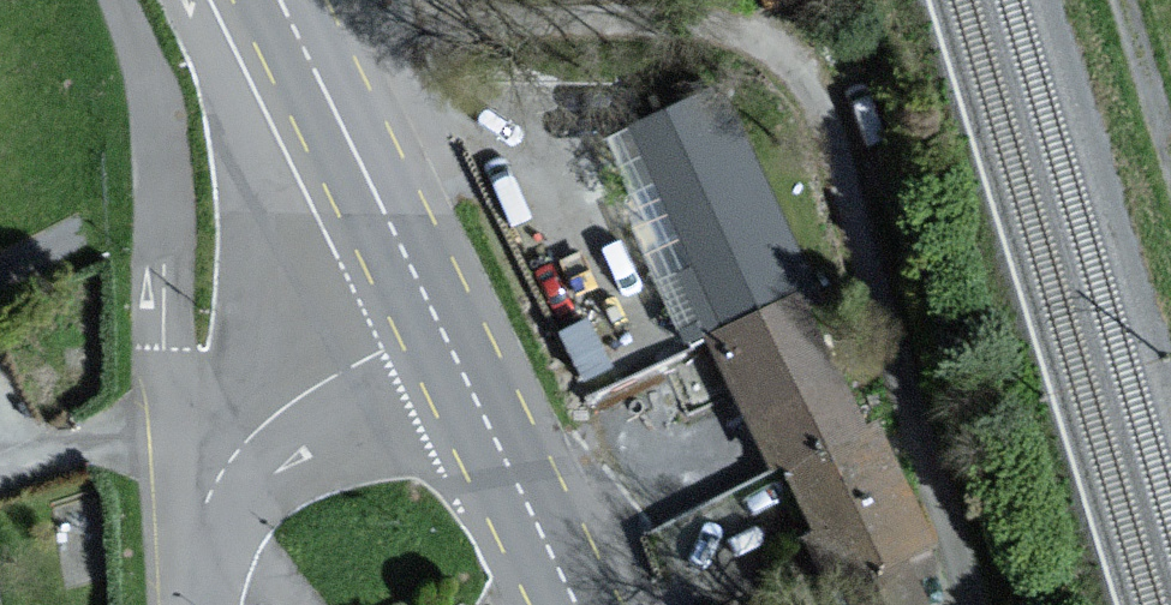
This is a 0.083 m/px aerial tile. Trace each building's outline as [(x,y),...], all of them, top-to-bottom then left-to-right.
[(772,237),(695,271),(723,334),(786,306),(800,300),(772,237)] [(844,437),(786,306),(723,334),(708,340),(766,472),(782,465),(844,437)] [(863,429),(844,437),(782,465),(838,590),(919,555),(863,429)]
